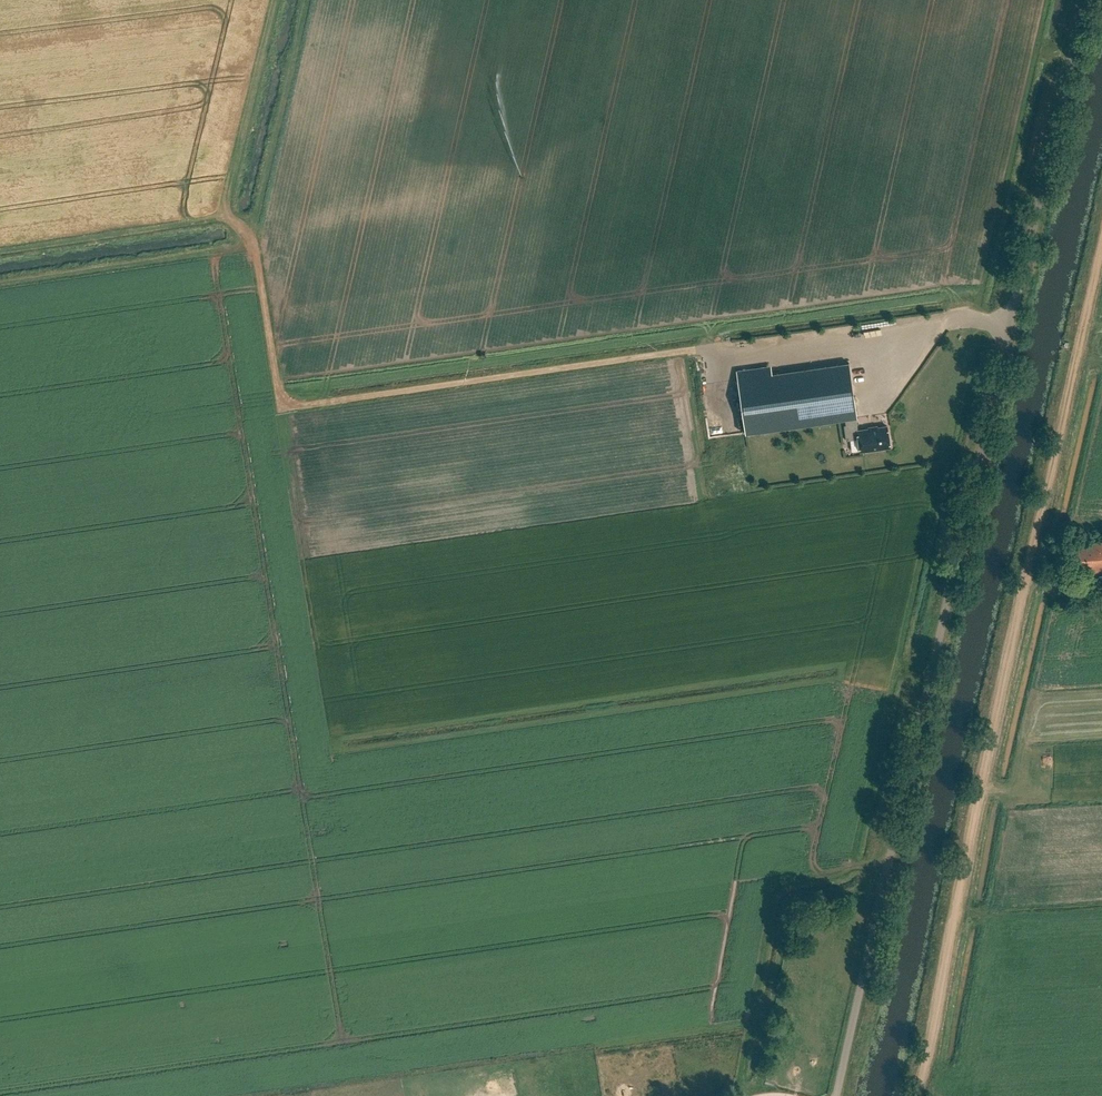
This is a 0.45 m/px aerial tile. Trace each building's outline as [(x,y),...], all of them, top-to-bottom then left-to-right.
[(745,434),(845,420),(856,418),(857,418),(849,362),(772,373),(738,378),(745,434)] [(856,418),(845,420),(846,425),(844,425),(846,440),(858,439),(860,451),(890,447),(887,426),(858,430),(856,418)] [(1101,571),(1101,546),(1088,547),(1088,548),(1081,549),(1081,550),(1075,551),(1076,570),(1080,569),(1080,573),(1101,571)]
